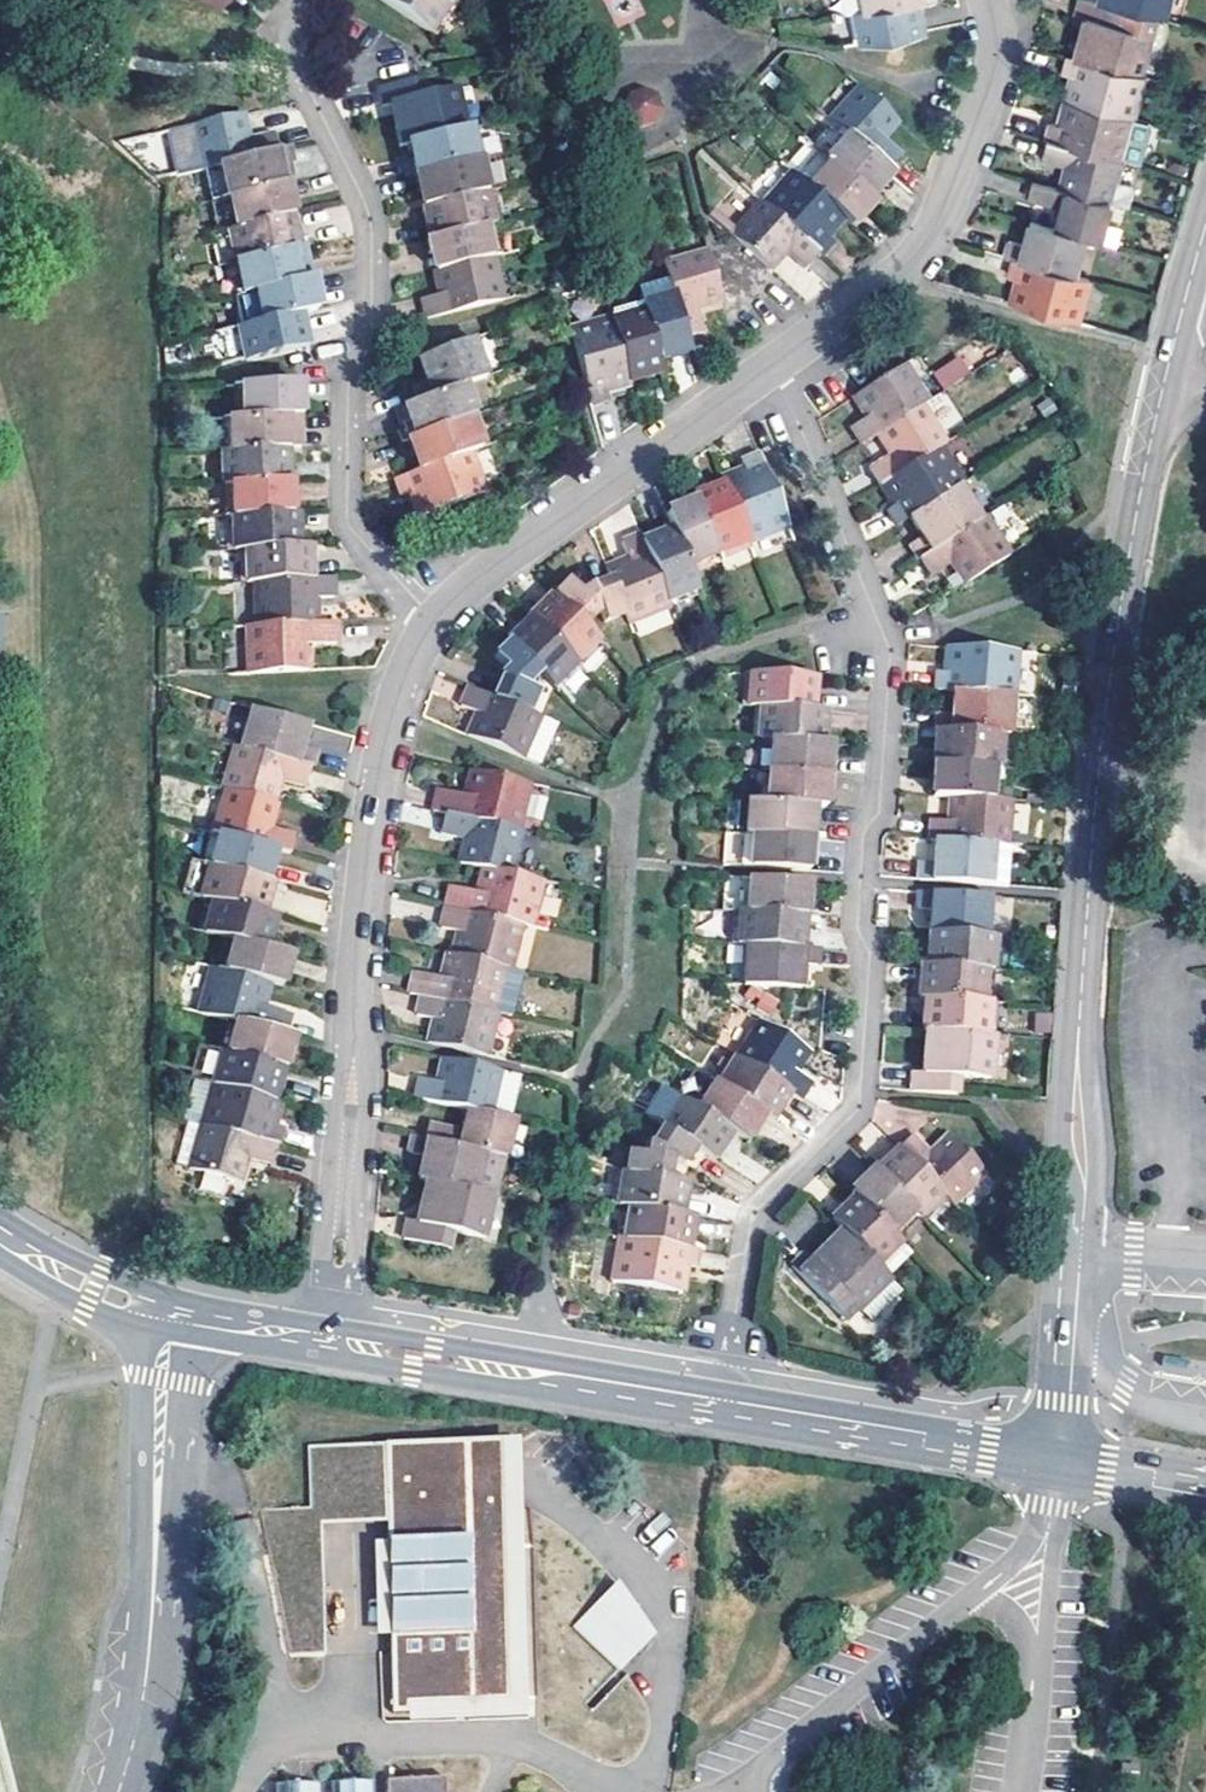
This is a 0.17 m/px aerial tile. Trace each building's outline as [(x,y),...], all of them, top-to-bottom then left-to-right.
[(215,12),(222,0),(197,0),(215,12)] [(437,0),(377,0),(425,32),(443,4),(437,0)] [(443,4),(451,9),(458,0),(445,0),(443,4)] [(847,13),(862,10),(860,0),(835,0),(838,14),(839,14),(847,13)] [(914,0),(912,0),(862,10),(847,13),(855,46),(914,35),(913,27),(912,21),(918,20),(914,0)] [(862,10),(912,0),(860,0),(862,10)] [(1082,44),(1078,60),(1112,70),(1141,78),(1152,40),(1158,19),(1140,14),(1104,4),(1091,0),(1081,0),(1076,18),(1089,21),(1082,44)] [(1104,4),(1140,14),(1158,19),(1167,22),(1173,0),(1105,0),(1104,4)] [(855,46),(847,13),(839,14),(846,48),(855,46)] [(913,27),(914,35),(920,34),(918,20),(912,21),(913,27)] [(1112,70),(1078,60),(1068,57),(1063,75),(1072,78),(1081,82),(1079,88),(1074,105),(1133,121),(1144,79),(1141,78),(1112,70)] [(1072,78),(1065,102),(1074,105),(1079,88),(1081,82),(1072,78)] [(404,129),(394,132),(398,148),(402,148),(411,146),(463,134),(452,91),(424,98),(420,80),(374,91),(379,109),(388,107),(398,105),(402,122),(404,129)] [(644,85),(628,90),(622,102),(626,117),(640,123),(653,120),(661,106),(656,92),(644,85)] [(889,138),(900,126),(861,90),(831,122),(839,130),(846,137),(888,175),(903,160),(885,142),(889,138)] [(1065,102),(1057,129),(1066,132),(1068,124),(1074,105),(1065,102)] [(388,107),(394,132),(404,129),(402,122),(398,105),(388,107)] [(1049,128),(1045,141),(1122,162),(1133,121),(1074,105),(1068,124),(1066,132),(1057,129),(1049,128)] [(221,168),(229,167),(285,154),(281,136),(255,141),(253,135),(248,114),(198,126),(198,127),(183,130),(193,175),(221,168)] [(839,130),(817,153),(824,160),(846,137),(839,130)] [(412,178),(472,165),(470,151),(477,149),(473,131),(463,134),(411,146),(414,157),(415,162),(406,164),(409,179),(412,178)] [(831,165),(869,201),(881,188),(891,178),(888,175),(846,137),(824,160),(831,165)] [(1122,162),(1045,141),(1039,161),(1064,169),(1059,190),(1109,205),(1122,162)] [(481,163),(477,149),(470,151),(472,165),(476,164),(481,163)] [(285,154),(229,167),(236,198),(239,197),(289,186),(287,177),(286,173),(294,171),(289,153),(285,154)] [(824,160),(801,181),(808,188),(831,165),(824,160)] [(481,163),(476,164),(483,196),(492,194),(484,162),(481,163)] [(476,164),(472,165),(412,178),(417,197),(423,196),(425,201),(427,209),(483,196),(476,164)] [(875,206),(869,201),(831,165),(808,188),(832,210),(840,216),(854,229),(866,216),(875,206)] [(229,167),(221,168),(228,199),(230,199),(236,198),(229,167)] [(757,200),(812,249),(815,252),(826,239),(822,235),(815,229),(819,224),(832,210),(808,188),(801,181),(786,168),(757,200)] [(287,177),(289,186),(297,185),(294,171),(286,173),(287,177)] [(246,229),(304,216),(312,214),(307,193),(305,183),(297,185),(289,186),(239,197),(246,229)] [(1059,190),(1033,183),(1028,201),(1063,212),(1058,231),(1082,238),(1104,244),(1115,206),(1109,205),(1059,190)] [(492,194),(483,196),(491,228),(499,226),(492,194)] [(417,197),(420,211),(427,209),(425,201),(423,196),(417,197)] [(427,243),(481,230),(491,228),(483,196),(427,209),(429,220),(430,224),(424,226),(427,243)] [(236,198),(230,199),(237,231),(241,230),(246,229),(239,197),(236,198)] [(798,265),(812,249),(757,200),(755,198),(724,231),(763,267),(776,253),(779,249),(798,265)] [(420,211),(424,226),(430,224),(429,220),(427,209),(420,211)] [(840,216),(832,210),(819,224),(815,229),(822,235),(840,216)] [(309,235),(304,216),(246,229),(241,230),(249,262),(301,250),(302,250),(299,238),(309,235)] [(1019,263),(1070,277),(1082,238),(1058,231),(1022,221),(1017,238),(1016,244),(1006,242),(1000,258),(1019,263)] [(491,228),(481,230),(489,262),(499,259),(491,228)] [(232,232),(240,264),(246,263),(249,262),(241,230),(237,231),(232,232)] [(489,262),(481,230),(427,243),(423,244),(427,264),(430,275),(489,262)] [(299,238),(302,250),(309,249),(311,248),(310,243),(309,235),(299,238)] [(305,267),(313,266),(312,260),(309,249),(302,250),(301,250),(305,267)] [(261,295),(317,282),(313,266),(305,267),(301,250),(249,262),(246,263),(255,297),(261,295)] [(664,262),(670,286),(673,296),(684,336),(701,332),(696,310),(702,308),(721,303),(707,250),(664,262)] [(418,304),(422,323),(500,305),(489,262),(430,275),(434,292),(435,298),(418,304)] [(240,264),(237,264),(246,299),(252,298),(255,297),(246,263),(240,264)] [(1094,284),(1070,277),(1019,263),(1013,280),(1022,283),(1031,286),(1030,290),(1024,309),(1082,325),(1094,284)] [(318,281),(317,282),(261,295),(268,324),(312,314),(317,313),(325,311),(323,301),(318,281)] [(1022,283),(1015,307),(1024,309),(1030,290),(1031,286),(1022,283)] [(673,296),(670,286),(639,294),(642,304),(673,296)] [(252,298),(259,326),(268,324),(261,295),(255,297),(252,298)] [(642,304),(644,314),(657,361),(674,356),(687,352),(684,336),(673,296),(642,304)] [(642,304),(610,312),(611,317),(613,323),(644,314),(642,304)] [(322,331),(317,313),(312,314),(314,326),(315,331),(322,331)] [(262,360),(326,345),(322,331),(315,331),(314,326),(312,314),(268,324),(259,326),(253,327),(262,360)] [(657,361),(644,314),(613,323),(626,369),(626,372),(636,370),(642,369),(645,378),(660,374),(657,361)] [(611,317),(570,329),(589,398),(605,393),(603,386),(600,377),(606,375),(626,369),(613,323),(611,317)] [(245,329),(253,362),(262,360),(253,327),(245,329)] [(402,392),(407,408),(459,390),(475,384),(461,344),(406,365),(412,381),(415,389),(402,392)] [(943,389),(970,374),(960,356),(933,370),(943,389)] [(600,377),(603,386),(629,379),(626,372),(626,369),(606,375),(600,377)] [(630,383),(645,378),(642,369),(636,370),(626,372),(629,379),(630,383)] [(872,442),(918,413),(922,411),(899,373),(847,406),(858,422),(861,427),(849,436),(858,451),(872,442)] [(300,401),(299,387),(241,390),(243,420),(294,418),(300,418),(300,401)] [(241,390),(232,390),(233,421),(243,420),(241,390)] [(459,390),(407,408),(394,413),(400,429),(407,428),(409,432),(411,441),(469,420),(470,419),(459,390)] [(918,413),(872,442),(881,457),(884,463),(865,476),(876,492),(883,487),(935,454),(941,450),(918,413)] [(234,452),(280,451),(288,451),(304,451),(304,435),(296,434),(295,429),(294,418),(243,420),(233,421),(234,452)] [(296,434),(304,435),(303,418),(300,418),(294,418),(295,429),(296,434)] [(470,419),(469,420),(480,450),(487,448),(476,418),(470,419)] [(480,450),(469,420),(411,441),(404,443),(408,455),(416,453),(418,458),(422,471),(465,456),(480,450)] [(223,421),(223,453),(234,452),(233,421),(223,421)] [(407,428),(400,429),(404,443),(411,441),(409,432),(407,428)] [(281,466),(280,451),(234,452),(223,453),(224,485),(234,485),(289,484),(289,471),(282,471),(281,466)] [(282,471),(289,471),(288,451),(280,451),(281,466),(282,471)] [(416,453),(408,455),(415,474),(422,471),(418,458),(416,453)] [(905,524),(952,495),(958,490),(935,454),(883,487),(893,504),(897,510),(890,515),(884,518),(893,531),(905,524)] [(465,456),(422,471),(415,474),(390,483),(396,499),(404,496),(414,494),(416,499),(422,518),(480,497),(465,456)] [(749,542),(788,526),(760,457),(744,465),(748,473),(752,482),(744,485),(728,491),(733,503),(749,542)] [(752,482),(748,473),(725,483),(727,487),(728,491),(744,485),(752,482)] [(289,484),(234,485),(235,519),(294,516),(293,500),(292,483),(289,484)] [(224,485),(224,519),(233,519),(235,519),(234,485),(224,485)] [(727,487),(710,494),(717,508),(723,506),(733,503),(728,491),(727,487)] [(883,487),(876,492),(890,515),(897,510),(893,504),(883,487)] [(414,494),(404,496),(413,521),(422,518),(416,499),(414,494)] [(697,499),(698,504),(720,555),(721,558),(751,547),(749,542),(733,503),(723,506),(717,508),(710,494),(697,499)] [(915,566),(974,529),(952,495),(905,524),(913,537),(917,543),(905,551),(915,566)] [(720,555),(698,504),(682,511),(669,516),(675,531),(689,567),(720,555)] [(300,516),(294,516),(235,519),(233,519),(234,551),(238,551),(246,550),(294,549),(294,538),(293,532),(300,532),(300,516)] [(224,519),(225,551),(234,551),(233,519),(224,519)] [(980,524),(974,529),(915,566),(926,584),(947,571),(950,577),(959,590),(1003,562),(980,524)] [(657,538),(644,544),(670,606),(700,593),(693,575),(689,567),(675,531),(657,538)] [(670,606),(644,544),(641,537),(624,545),(630,560),(624,563),(607,570),(613,583),(627,619),(630,626),(671,609),(670,606)] [(724,566),(754,554),(751,547),(721,558),(722,563),(724,566)] [(255,583),(313,581),(312,562),(306,562),(306,559),(304,549),(301,549),(294,549),(246,550),(247,583),(255,583)] [(246,550),(238,551),(239,583),(247,583),(246,550)] [(721,558),(720,555),(689,567),(693,575),(722,563),(721,558)] [(333,580),(313,581),(255,583),(257,626),(319,625),(317,602),(334,601),(334,597),(333,580)] [(555,598),(581,625),(601,607),(609,626),(627,619),(613,583),(588,594),(583,596),(571,584),(555,598)] [(704,602),(700,593),(670,606),(671,609),(673,614),(704,602)] [(597,641),(581,625),(555,598),(553,595),(542,605),(548,611),(544,615),(536,623),(539,626),(574,663),(597,641)] [(542,605),(530,617),(532,619),(536,623),(544,615),(548,611),(542,605)] [(532,619),(520,631),(527,638),(531,634),(539,626),(536,623),(532,619)] [(336,647),(336,624),(319,625),(257,626),(249,627),(250,674),(311,672),(311,654),(310,648),(336,647)] [(511,644),(537,670),(555,689),(578,667),(574,663),(539,626),(531,634),(527,638),(520,631),(509,642),(511,644)] [(603,646),(597,641),(574,663),(578,667),(579,668),(603,646)] [(494,699),(533,715),(541,697),(520,686),(537,670),(511,644),(497,659),(508,671),(505,677),(494,699)] [(951,654),(941,653),(939,678),(949,679),(949,672),(951,654)] [(1012,658),(951,654),(949,672),(949,679),(939,678),(932,679),(931,695),(941,696),(998,701),(1008,702),(1012,658)] [(579,668),(578,667),(555,689),(561,695),(584,673),(579,668)] [(739,676),(736,709),(744,710),(747,677),(739,676)] [(751,710),(760,711),(812,715),(814,699),(806,699),(806,694),(807,682),(747,677),(744,710),(751,710)] [(806,699),(814,699),(815,683),(807,682),(806,694),(806,699)] [(545,722),(533,715),(494,699),(473,690),(463,709),(481,718),(478,724),(471,739),(527,762),(545,722)] [(934,735),(989,740),(995,740),(998,701),(941,696),(939,712),(939,718),(928,718),(927,734),(934,735)] [(252,710),(242,748),(315,768),(319,751),(302,745),(303,739),(307,725),(252,710)] [(760,711),(751,710),(748,743),(757,744),(760,711)] [(812,715),(760,711),(757,744),(759,744),(767,745),(815,748),(816,735),(817,729),(824,729),(825,716),(812,715)] [(816,735),(815,748),(822,749),(824,729),(817,729),(816,735)] [(927,734),(925,748),(933,749),(933,743),(934,735),(927,734)] [(925,748),(924,767),(984,772),(987,772),(989,740),(934,735),(933,743),(933,749),(925,748)] [(989,740),(987,772),(992,773),(995,773),(998,741),(995,740),(989,740)] [(759,744),(757,775),(765,775),(767,745),(759,744)] [(815,748),(767,745),(765,775),(826,780),(828,761),(829,749),(822,749),(815,748)] [(315,768),(242,748),(240,748),(227,791),(230,792),(279,805),(284,786),(285,780),(310,787),(315,768)] [(984,772),(924,767),(922,781),(920,798),(945,801),(981,804),(984,772)] [(440,816),(514,833),(525,787),(465,772),(460,793),(459,799),(434,794),(429,813),(440,816)] [(984,772),(981,804),(989,804),(992,773),(987,772),(984,772)] [(757,775),(754,807),(762,807),(765,775),(757,775)] [(765,775),(762,807),(810,812),(824,812),(825,794),(826,780),(765,775)] [(280,852),(293,856),(298,837),(276,830),(278,824),(283,806),(279,805),(230,792),(219,835),(223,836),(280,852)] [(928,844),(931,844),(991,849),(1004,850),(1007,806),(989,804),(981,804),(945,801),(944,818),(943,824),(930,823),(928,844)] [(744,807),(736,806),(733,837),(742,838),(744,807)] [(810,812),(762,807),(754,807),(744,807),(742,838),(795,842),(800,843),(801,834),(802,829),(809,829),(810,812)] [(459,845),(455,864),(477,869),(507,876),(517,833),(514,833),(440,816),(436,833),(461,840),(459,845)] [(801,834),(800,843),(804,843),(807,843),(809,829),(802,829),(801,834)] [(219,835),(214,834),(205,865),(208,866),(216,868),(223,836),(219,835)] [(271,883),(280,852),(223,836),(216,868),(217,868),(270,883),(271,883)] [(733,837),(725,836),(722,869),(802,875),(802,862),(794,860),(794,855),(795,842),(742,838),(733,837)] [(794,860),(802,862),(804,843),(800,843),(795,842),(794,855),(794,860)] [(917,883),(986,890),(991,849),(931,844),(930,859),(930,865),(918,864),(917,883)] [(216,868),(208,866),(200,897),(208,899),(217,868),(216,868)] [(219,902),(270,916),(275,899),(266,896),(268,892),(270,883),(217,868),(208,899),(212,901),(219,902)] [(446,889),(441,909),(518,927),(525,929),(536,883),(507,876),(477,869),(472,889),(471,895),(446,889)] [(731,882),(729,913),(737,914),(740,883),(731,882)] [(266,896),(275,899),(279,885),(271,883),(270,883),(268,892),(266,896)] [(801,903),(803,888),(740,883),(737,914),(794,918),(799,919),(801,903)] [(985,901),(915,896),(914,916),(926,918),(925,924),(924,936),(983,941),(985,901)] [(219,902),(212,901),(203,932),(210,934),(219,902)] [(282,920),(270,916),(219,902),(210,934),(230,939),(238,941),(265,949),(267,940),(269,934),(277,937),(282,920)] [(453,942),(449,957),(508,971),(518,927),(441,909),(436,930),(455,936),(453,942)] [(729,913),(726,946),(735,946),(737,914),(729,913)] [(735,946),(741,947),(799,951),(800,939),(792,937),(792,932),(794,918),(737,914),(735,946)] [(800,939),(802,919),(799,919),(794,918),(792,932),(792,937),(800,939)] [(267,940),(265,949),(273,951),(277,937),(269,934),(267,940)] [(989,941),(983,941),(924,936),(923,951),(931,952),(931,959),(930,969),(984,974),(986,974),(989,941)] [(230,939),(222,969),(230,971),(238,941),(230,939)] [(230,971),(276,983),(288,987),(293,970),(297,958),(273,951),(265,949),(238,941),(230,971)] [(997,942),(989,941),(986,974),(993,975),(995,975),(997,942)] [(799,951),(741,947),(737,988),(797,993),(799,975),(800,970),(813,971),(815,952),(799,951)] [(931,952),(923,951),(922,969),(930,969),(931,959),(931,952)] [(403,994),(415,997),(492,1015),(505,1019),(516,973),(508,971),(449,957),(438,955),(434,973),(432,980),(408,974),(403,994)] [(240,1024),(289,1038),(294,1020),(268,1012),(270,1005),(276,983),(230,971),(222,969),(218,967),(205,1015),(230,1021),(240,1024)] [(984,974),(930,969),(922,969),(917,968),(916,984),(923,985),(923,990),(921,1002),(927,1002),(980,1006),(984,974)] [(986,974),(984,974),(980,1006),(984,1007),(990,1007),(993,975),(986,974)] [(923,985),(916,984),(914,1001),(918,1001),(921,1002),(923,990),(923,985)] [(427,1028),(424,1044),(481,1058),(492,1015),(415,997),(410,1018),(428,1023),(427,1028)] [(921,1002),(918,1001),(917,1017),(926,1018),(926,1012),(927,1002),(921,1002)] [(917,1017),(916,1033),(981,1039),(984,1007),(980,1006),(927,1002),(926,1012),(926,1018),(917,1017)] [(990,1007),(984,1007),(981,1039),(984,1039),(990,1040),(993,1008),(990,1007)] [(232,1055),(240,1024),(230,1021),(223,1052),(232,1055)] [(756,1022),(733,1062),(787,1096),(798,1102),(810,1084),(795,1074),(807,1053),(756,1022)] [(232,1055),(289,1071),(292,1058),(284,1055),(286,1049),(289,1038),(240,1024),(232,1055)] [(916,1033),(914,1051),(923,1053),(923,1060),(921,1078),(912,1077),(903,1076),(901,1094),(949,1098),(950,1080),(980,1083),(984,1039),(981,1039),(916,1033)] [(284,1055),(292,1058),(297,1040),(289,1038),(286,1049),(284,1055)] [(215,1050),(206,1082),(214,1084),(223,1052),(215,1050)] [(923,1053),(914,1051),(912,1077),(921,1078),(923,1060),(923,1053)] [(285,1085),(289,1071),(232,1055),(223,1052),(214,1084),(217,1085),(272,1100),(275,1089),(277,1083),(285,1085)] [(733,1062),(725,1056),(708,1085),(711,1087),(716,1089),(733,1062)] [(418,1079),(414,1099),(464,1111),(487,1117),(498,1074),(438,1059),(432,1084),(418,1079)] [(716,1089),(762,1119),(764,1119),(770,1108),(773,1102),(780,1107),(787,1096),(733,1062),(716,1089)] [(487,1117),(503,1121),(513,1078),(498,1074),(487,1117)] [(708,1085),(703,1081),(686,1108),(693,1113),(711,1087),(708,1085)] [(275,1089),(272,1100),(278,1102),(281,1102),(285,1085),(277,1083),(275,1089)] [(206,1126),(281,1147),(286,1130),(280,1128),(271,1126),(273,1119),(278,1102),(272,1100),(217,1085),(206,1126)] [(693,1113),(721,1131),(729,1136),(744,1146),(754,1132),(762,1119),(716,1089),(711,1087),(693,1113)] [(635,1115),(648,1123),(666,1096),(653,1088),(635,1115)] [(666,1096),(648,1123),(657,1129),(674,1101),(666,1096)] [(659,1130),(692,1151),(711,1164),(720,1150),(713,1145),(716,1141),(721,1131),(693,1113),(686,1108),(674,1101),(657,1129),(659,1130)] [(271,1126),(280,1128),(287,1104),(281,1102),(278,1102),(273,1119),(271,1126)] [(770,1108),(764,1119),(770,1123),(780,1107),(773,1102),(770,1108)] [(420,1141),(477,1154),(498,1159),(501,1160),(509,1122),(503,1121),(487,1117),(464,1111),(460,1129),(458,1134),(424,1126),(420,1141)] [(275,1166),(281,1147),(206,1126),(195,1169),(244,1183),(251,1159),(275,1166)] [(623,1175),(660,1179),(663,1161),(664,1155),(672,1159),(682,1166),(692,1151),(659,1130),(644,1155),(627,1152),(623,1175)] [(713,1145),(720,1150),(729,1136),(721,1131),(716,1141),(713,1145)] [(944,1205),(946,1208),(979,1176),(944,1139),(930,1153),(925,1156),(907,1138),(892,1152),(937,1198),(944,1205)] [(424,1183),(468,1194),(489,1199),(498,1159),(477,1154),(420,1141),(409,1139),(405,1156),(416,1161),(415,1166),(412,1180),(424,1183)] [(915,1220),(937,1198),(892,1152),(884,1160),(891,1167),(886,1172),(877,1181),(913,1218),(915,1220)] [(663,1161),(660,1179),(667,1181),(672,1159),(664,1155),(663,1161)] [(891,1167),(884,1160),(870,1174),(877,1181),(886,1172),(891,1167)] [(856,1206),(889,1240),(913,1218),(877,1181),(870,1174),(867,1172),(854,1183),(844,1193),(849,1199),(856,1206)] [(618,1173),(608,1173),(604,1204),(613,1205),(618,1173)] [(624,1207),(676,1215),(678,1201),(670,1200),(671,1194),(673,1181),(667,1181),(660,1179),(623,1175),(618,1173),(613,1205),(616,1206),(624,1207)] [(670,1200),(678,1201),(681,1182),(673,1181),(671,1194),(670,1200)] [(422,1226),(415,1225),(404,1223),(400,1242),(446,1252),(451,1234),(478,1240),(489,1199),(468,1194),(424,1183),(420,1201),(428,1203),(426,1210),(422,1226)] [(937,1198),(915,1220),(919,1225),(921,1227),(944,1205),(937,1198)] [(856,1206),(849,1199),(840,1208),(846,1215),(850,1212),(856,1206)] [(428,1203),(420,1201),(415,1225),(422,1226),(426,1210),(428,1203)] [(624,1207),(616,1206),(610,1239),(615,1240),(618,1241),(624,1207)] [(826,1221),(834,1229),(871,1267),(893,1245),(889,1240),(856,1206),(850,1212),(846,1215),(840,1208),(826,1221)] [(689,1218),(676,1215),(624,1207),(618,1241),(674,1250),(675,1238),(676,1233),(686,1235),(689,1218)] [(913,1218),(889,1240),(893,1245),(895,1247),(919,1225),(915,1220),(913,1218)] [(808,1264),(802,1259),(797,1254),(784,1265),(815,1298),(828,1286),(848,1307),(879,1276),(877,1274),(871,1267),(834,1229),(820,1241),(826,1247),(814,1259),(808,1264)] [(675,1238),(674,1250),(683,1252),(686,1235),(676,1233),(675,1238)] [(674,1250),(618,1241),(615,1240),(608,1281),(668,1292),(671,1273),(672,1267),(681,1269),(688,1270),(691,1253),(683,1252),(674,1250)] [(826,1247),(820,1241),(802,1259),(808,1264),(814,1259),(826,1247)] [(895,1247),(893,1245),(871,1267),(877,1274),(900,1252),(895,1247)] [(677,1293),(681,1269),(672,1267),(671,1273),(668,1292),(677,1293)] [(879,1276),(848,1307),(860,1319),(892,1289),(879,1276)] [(508,1694),(500,1438),(387,1442),(309,1445),(312,1507),(261,1511),(286,1655),(326,1656),(322,1522),(389,1520),(390,1535),(390,1564),(391,1596),(391,1633),(393,1697),(508,1694)] [(618,1671),(661,1627),(614,1581),(571,1625),(618,1671)] [(388,1791),(447,1791),(446,1781),(388,1783),(388,1791)]
